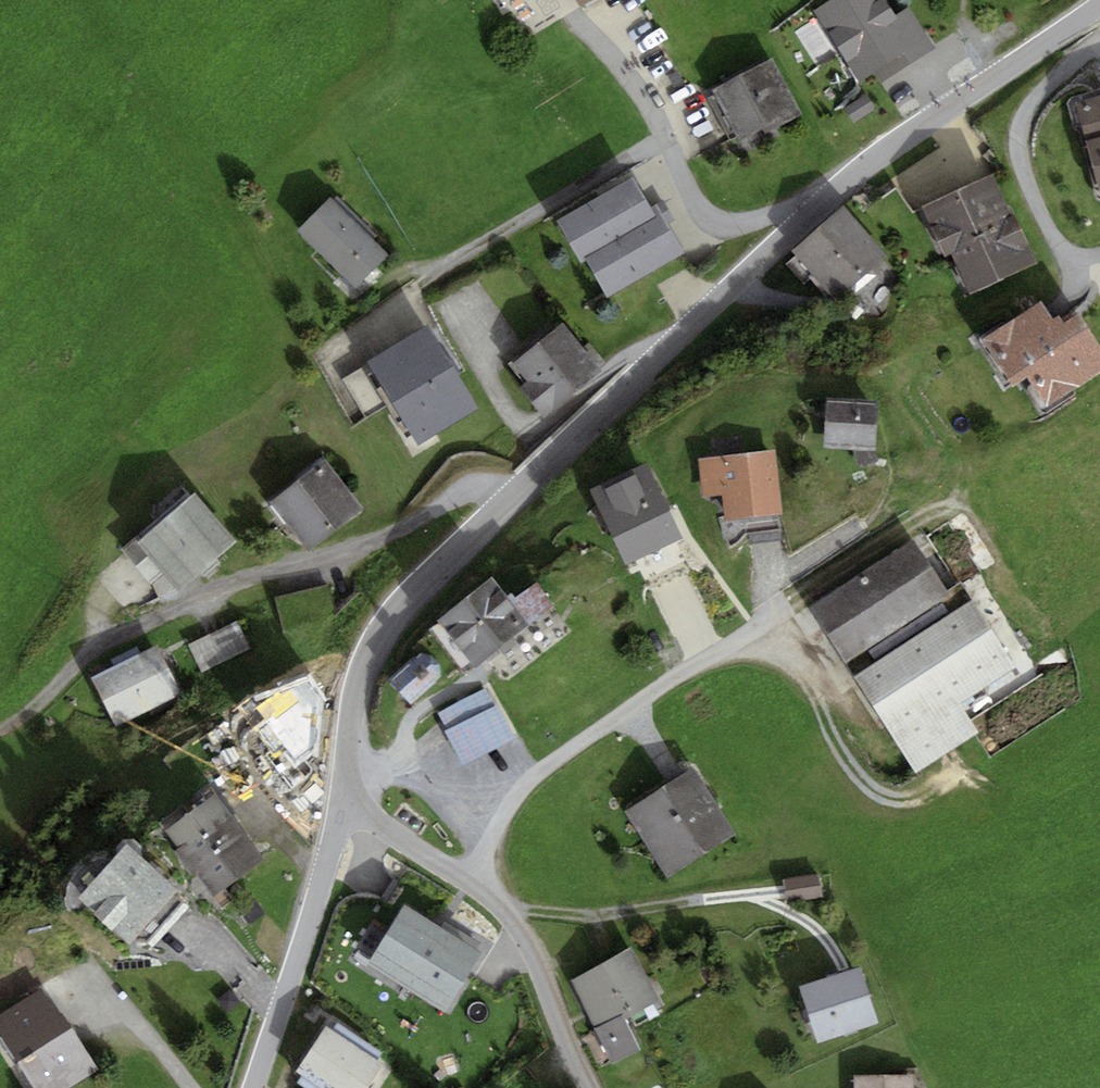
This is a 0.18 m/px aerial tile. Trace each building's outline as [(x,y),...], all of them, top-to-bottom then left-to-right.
[(898,16),(887,0),(829,0),(814,10),(859,79),(875,69),(883,81),(935,48),(910,9),(898,16)] [(770,57),(713,85),(741,142),(798,113),(770,57)] [(1075,107),(1098,197),(1099,196),(1099,101),(1075,107)] [(582,262),(586,260),(607,297),(684,252),(655,203),(650,206),(632,176),(557,220),(582,262)] [(999,183),(932,213),(972,302),(1039,272),(999,183)] [(845,203),(793,251),(837,299),(889,252),(845,203)] [(390,261),(336,207),(304,239),(357,293),(390,261)] [(984,343),(1012,388),(1024,380),(1049,420),(1099,388),(1099,346),(1079,312),(1060,324),(1048,305),(984,343)] [(563,322),(510,364),(547,411),(601,369),(563,322)] [(480,413),(429,331),(345,382),(367,419),(390,405),(418,451),(480,413)] [(881,406),(833,402),(829,449),(877,453),(881,406)] [(778,448),(701,458),(706,498),(722,496),(726,524),(787,516),(778,448)] [(331,466),(275,509),(311,555),(367,512),(331,466)] [(651,466),(597,490),(631,567),(686,543),(651,466)] [(196,500),(142,548),(185,597),(239,548),(196,500)] [(917,548),(817,614),(857,676),(958,609),(917,548)] [(494,577),(434,625),(475,676),(554,613),(535,589),(516,604),(494,577)] [(977,610),(860,684),(920,779),(983,739),(964,710),(1019,676),(977,610)] [(238,623),(191,646),(205,674),(252,651),(238,623)] [(156,642),(89,673),(116,729),(182,698),(156,642)] [(423,662),(392,687),(413,710),(441,687),(442,672),(434,663),(423,662)] [(493,692),(442,717),(466,766),(517,741),(493,692)] [(310,788),(314,722),(256,768),(288,813),(310,788)] [(700,772),(630,813),(669,880),(739,838),(700,772)] [(221,797),(168,833),(212,896),(264,860),(221,797)] [(179,893),(125,851),(81,907),(136,949),(179,893)] [(819,875),(784,882),(788,902),(822,895),(819,875)] [(483,951),(405,902),(366,964),(444,1012),(483,951)] [(639,956),(578,984),(617,1069),(647,1055),(633,1025),(664,1011),(639,956)] [(866,971),(803,990),(819,1042),(882,1024),(866,971)] [(0,1019),(0,1035),(37,1087),(74,1087),(98,1072),(41,990),(0,1019)] [(329,1028),(298,1073),(320,1087),(372,1087),(386,1066),(329,1028)] [(861,1078),(861,1087),(920,1087),(920,1077),(861,1078)]
